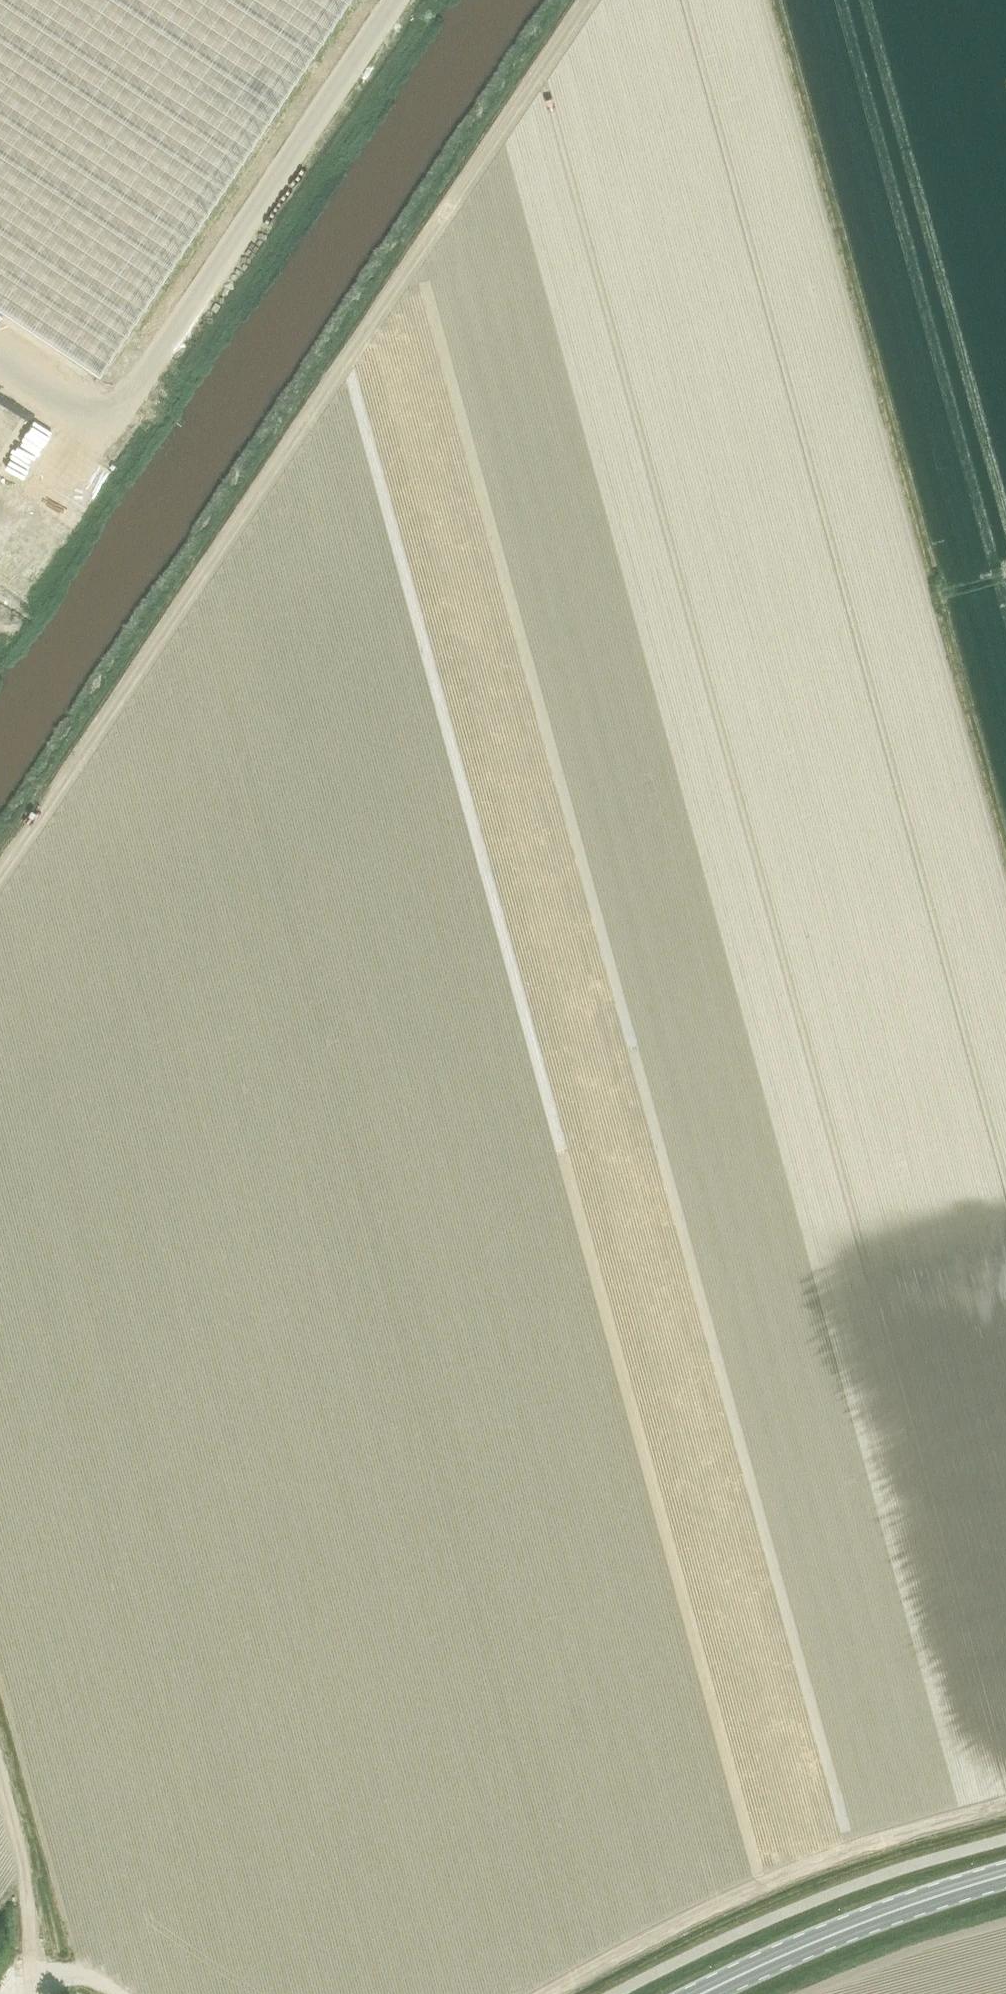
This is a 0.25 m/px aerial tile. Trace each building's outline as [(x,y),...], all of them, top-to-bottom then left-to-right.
[(101,378),(353,0),(0,0),(0,310),(101,378)]
